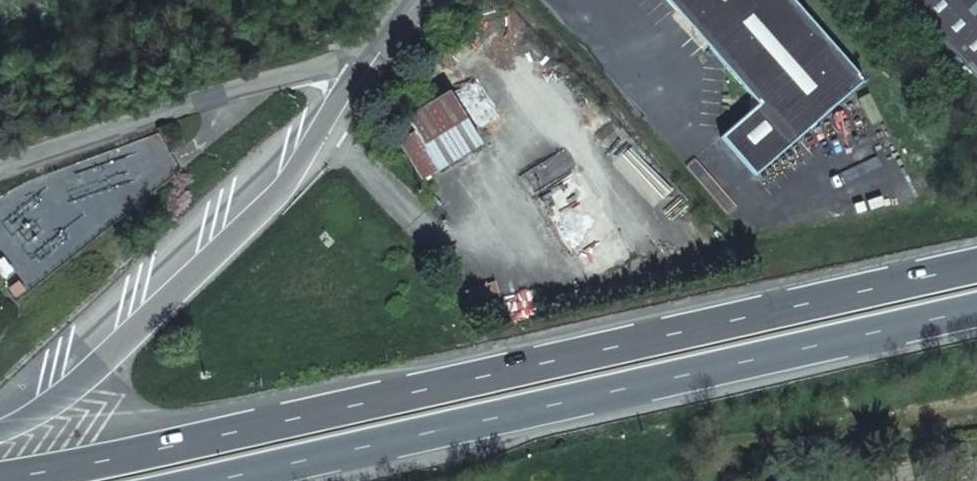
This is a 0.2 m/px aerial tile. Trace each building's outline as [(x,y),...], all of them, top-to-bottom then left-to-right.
[(749,94),(749,108),(718,135),(754,174),(863,79),(792,0),(666,0),(749,94)] [(976,82),(976,0),(904,0),(945,46),(976,82)] [(483,143),(451,91),(407,118),(415,131),(400,140),(425,179),(483,143)] [(578,171),(534,198),(587,283),(631,257),(578,171)]
